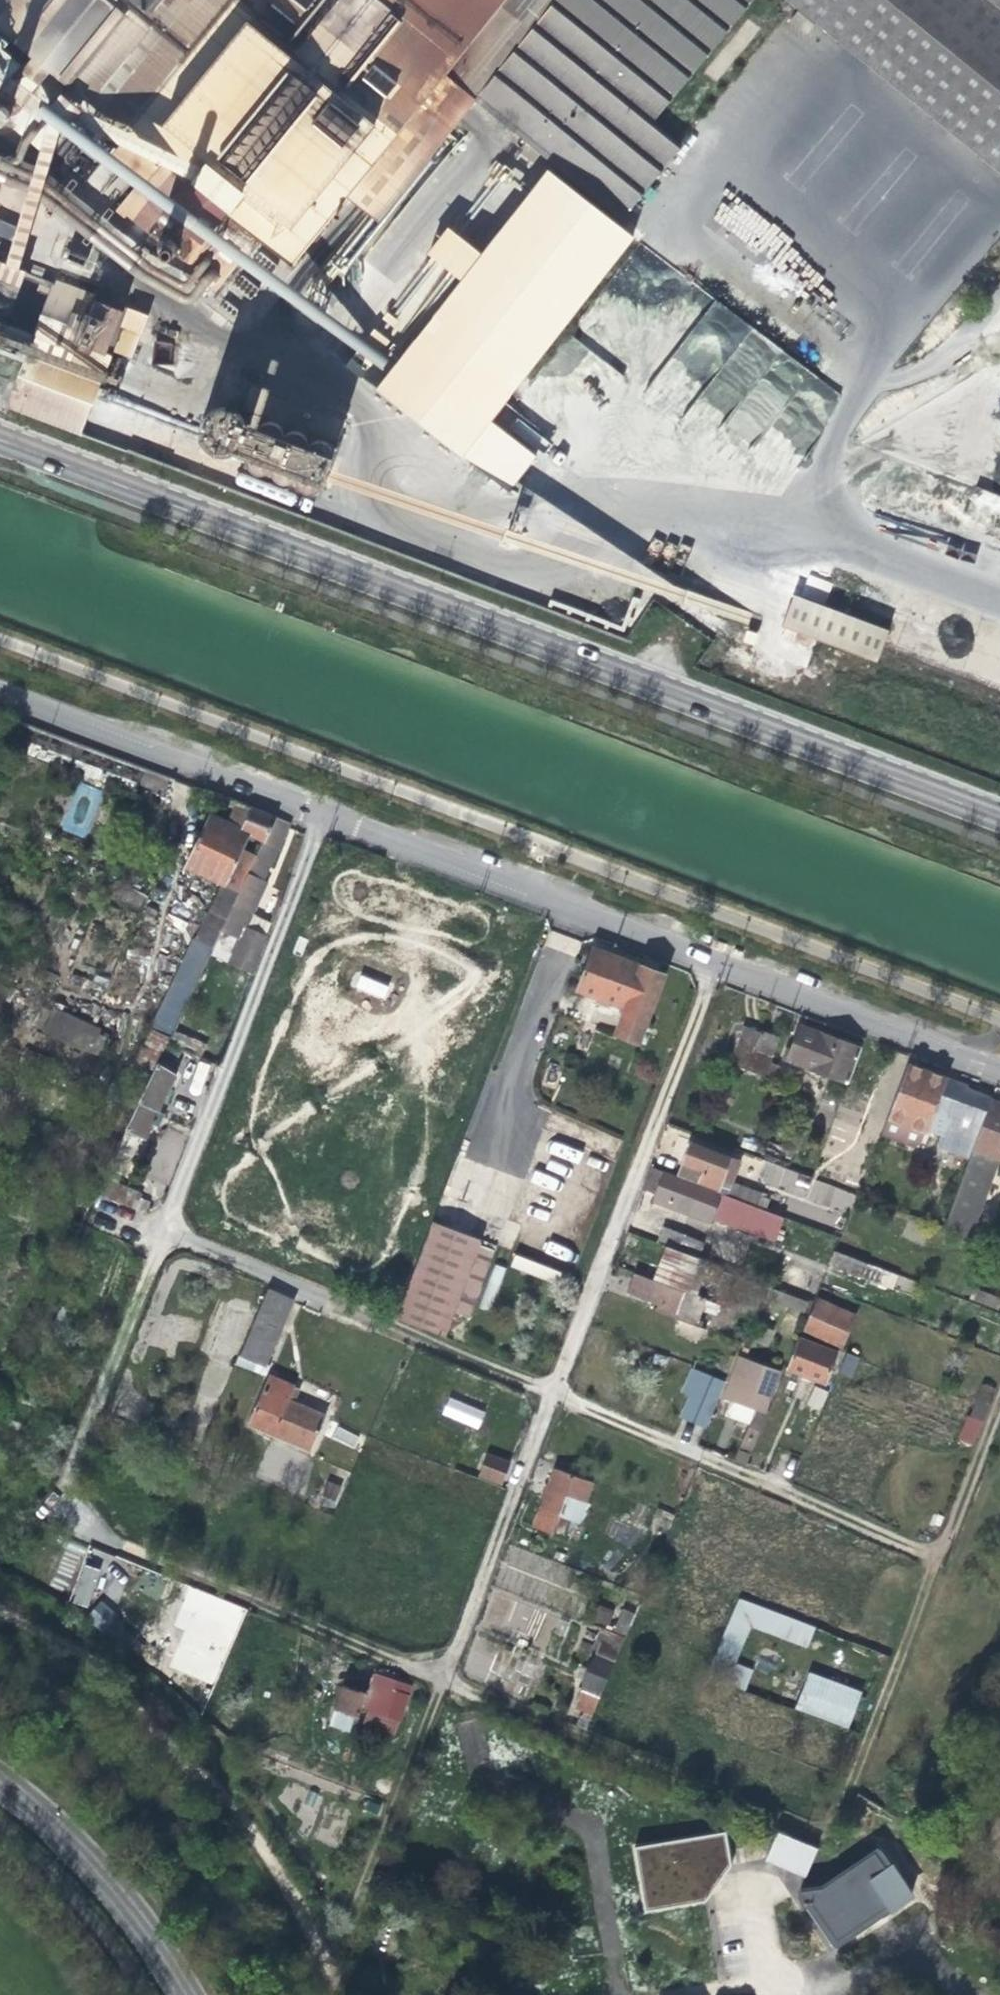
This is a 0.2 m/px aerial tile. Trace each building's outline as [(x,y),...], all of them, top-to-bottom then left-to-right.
[(73,123),(91,102),(158,157),(114,213),(155,247),(155,255),(164,262),(172,261),(214,295),(261,239),(289,263),(343,196),(373,219),(470,99),(564,174),(553,188),(542,179),(507,222),(488,206),(454,249),(473,264),(387,372),(472,442),(625,249),(644,265),(674,226),(637,196),(676,149),(647,126),(748,0),(0,0),(0,125),(3,124),(29,145),(58,110),(73,123)] [(999,174),(999,0),(786,0),(999,174)] [(45,158),(73,123),(58,110),(29,145),(45,158)] [(523,164),(488,206),(507,222),(542,179),(523,164)] [(732,210),(727,207),(718,223),(739,236),(745,227),(732,219),(742,203),(738,201),(732,210)] [(0,243),(0,244),(33,258),(76,274),(88,243),(38,202),(20,207),(14,223),(8,221),(0,243)] [(74,432),(107,349),(123,308),(28,272),(33,258),(0,244),(0,411),(3,412),(9,406),(74,432)] [(840,404),(838,392),(715,299),(694,327),(706,336),(693,353),(698,378),(684,381),(686,393),(691,396),(695,418),(709,416),(746,444),(764,441),(766,438),(786,435),(788,444),(802,454),(840,404)] [(142,316),(123,308),(107,349),(126,356),(142,316)] [(314,490),(330,445),(341,415),(246,380),(236,406),(256,413),(248,437),(241,434),(242,430),(242,425),(241,417),(238,411),(234,407),(230,404),(225,402),(220,401),(214,401),(212,401),(205,403),(199,408),(193,418),(192,423),(192,428),(193,435),(196,441),(202,446),(207,449),(215,451),(222,451),(227,449),(232,447),(243,451),(239,462),(314,490)] [(757,614),(705,595),(701,608),(752,628),(757,614)] [(788,596),(776,625),(820,642),(831,612),(788,596)] [(139,784),(145,768),(119,758),(8,717),(0,734),(0,745),(134,796),(139,784)] [(147,1029),(168,1039),(219,932),(275,817),(235,802),(226,823),(210,816),(184,867),(222,885),(147,1029)] [(224,964),(250,975),(270,923),(252,914),(257,901),(265,882),(263,881),(290,822),(275,817),(219,932),(233,940),(224,964)] [(624,1013),(643,964),(613,952),(594,945),(576,988),(602,999),(600,1003),(624,1013)] [(657,969),(643,964),(624,1013),(611,1048),(638,1056),(669,973),(657,969)] [(386,999),(390,982),(357,974),(353,990),(386,999)] [(1,1013),(9,992),(0,988),(0,1012),(1,1013)] [(52,1011),(43,1031),(92,1053),(101,1032),(52,1011)] [(760,1081),(780,1035),(762,1027),(749,1022),(729,1067),(760,1081)] [(847,1082),(848,1080),(860,1048),(839,1040),(805,1027),(792,1062),(847,1082)] [(132,1063),(152,1072),(166,1044),(167,1042),(168,1039),(147,1029),(132,1063)] [(179,1051),(166,1044),(152,1072),(146,1085),(125,1130),(136,1135),(145,1139),(165,1097),(176,1075),(170,1072),(179,1051)] [(861,1046),(860,1048),(848,1080),(869,1088),(882,1054),(861,1046)] [(907,1065),(889,1114),(903,1120),(939,1134),(948,1137),(944,1149),(923,1206),(948,1215),(990,1101),(991,1099),(966,1090),(967,1087),(945,1079),(907,1065)] [(990,1101),(948,1215),(943,1226),(966,1234),(993,1162),(998,1164),(999,1165),(999,1105),(990,1101)] [(897,1135),(903,1120),(889,1114),(882,1130),(897,1135)] [(864,1180),(876,1147),(858,1140),(829,1129),(817,1162),(864,1180)] [(125,1160),(136,1135),(125,1130),(95,1193),(137,1210),(142,1198),(114,1185),(126,1161),(125,1160)] [(935,1145),(944,1149),(948,1137),(939,1134),(935,1145)] [(697,1182),(697,1183),(718,1191),(722,1179),(730,1182),(737,1161),(691,1143),(679,1175),(697,1182)] [(973,1237),(998,1164),(993,1162),(966,1234),(973,1237)] [(764,1164),(757,1187),(848,1212),(855,1190),(764,1164)] [(712,1215),(777,1241),(786,1216),(718,1191),(717,1193),(663,1173),(664,1171),(649,1165),(641,1187),(656,1192),(654,1197),(711,1219),(712,1215)] [(711,1219),(654,1197),(652,1202),(709,1223),(711,1219)] [(943,1226),(948,1215),(923,1206),(919,1217),(943,1226)] [(478,1239),(430,1220),(428,1225),(393,1318),(440,1337),(450,1312),(466,1318),(491,1250),(477,1244),(478,1239)] [(642,1234),(661,1241),(666,1228),(647,1221),(642,1234)] [(616,1252),(613,1262),(696,1294),(705,1264),(664,1249),(657,1267),(616,1252)] [(721,1304),(656,1281),(649,1297),(678,1308),(676,1316),(696,1324),(701,1313),(715,1318),(721,1304)] [(998,1307),(999,1302),(999,1295),(974,1285),(970,1297),(998,1307)] [(265,1286),(237,1356),(268,1370),(298,1300),(265,1286)] [(817,1302),(805,1331),(843,1345),(856,1317),(817,1302)] [(703,1329),(659,1312),(653,1327),(697,1343),(703,1329)] [(798,1339),(786,1369),(824,1383),(836,1353),(798,1339)] [(859,1355),(847,1351),(839,1371),(850,1375),(859,1355)] [(750,1449),(779,1374),(739,1359),(724,1398),(754,1409),(740,1446),(750,1449)] [(689,1397),(680,1417),(707,1431),(728,1383),(694,1367),(682,1394),(689,1397)] [(293,1387),(270,1377),(250,1425),(310,1450),(324,1417),(287,1401),(293,1387)] [(447,1397),(441,1415),(478,1429),(485,1411),(447,1397)] [(735,1462),(745,1466),(748,1458),(739,1454),(735,1462)] [(506,1470),(486,1462),(481,1478),(500,1486),(506,1470)] [(530,1526),(549,1533),(550,1532),(560,1535),(567,1518),(577,1522),(592,1483),(553,1469),(544,1491),(530,1526)] [(335,1504),(341,1484),(328,1480),(322,1501),(335,1504)] [(70,1602),(88,1608),(101,1570),(84,1564),(70,1602)] [(808,1648),(816,1625),(737,1597),(710,1673),(745,1686),(751,1669),(736,1664),(749,1627),(808,1648)] [(102,1630),(116,1614),(101,1600),(87,1616),(102,1630)] [(608,1625),(613,1609),(596,1604),(591,1621),(608,1625)] [(245,1615),(226,1607),(216,1630),(225,1634),(235,1639),(245,1615)] [(177,1661),(208,1675),(225,1634),(216,1630),(194,1621),(187,1638),(177,1661)] [(208,1675),(194,1710),(203,1717),(235,1639),(225,1634),(208,1675)] [(623,1638),(618,1652),(614,1661),(626,1665),(635,1643),(623,1638)] [(591,1713),(614,1661),(618,1652),(599,1644),(573,1706),(591,1713)] [(702,1657),(689,1688),(698,1692),(705,1676),(712,1661),(702,1657)] [(809,1670),(794,1708),(849,1729),(864,1692),(809,1670)] [(375,1687),(362,1728),(388,1736),(401,1695),(397,1694),(400,1684),(388,1681),(379,1678),(376,1687),(375,1687)] [(327,1726),(347,1732),(352,1716),(357,1717),(364,1694),(340,1687),(327,1726)] [(365,1793),(359,1806),(374,1812),(382,1799),(365,1793)] [(830,1854),(774,1831),(762,1859),(803,1876),(807,1866),(822,1872),(830,1854)] [(727,1838),(636,1853),(647,1914),(707,1907),(721,1884),(729,1869),(727,1838)] [(877,1849),(819,1887),(797,1891),(802,1902),(829,1944),(830,1946),(832,1947),(836,1947),(904,1900),(906,1897),(906,1893),(877,1849)]
